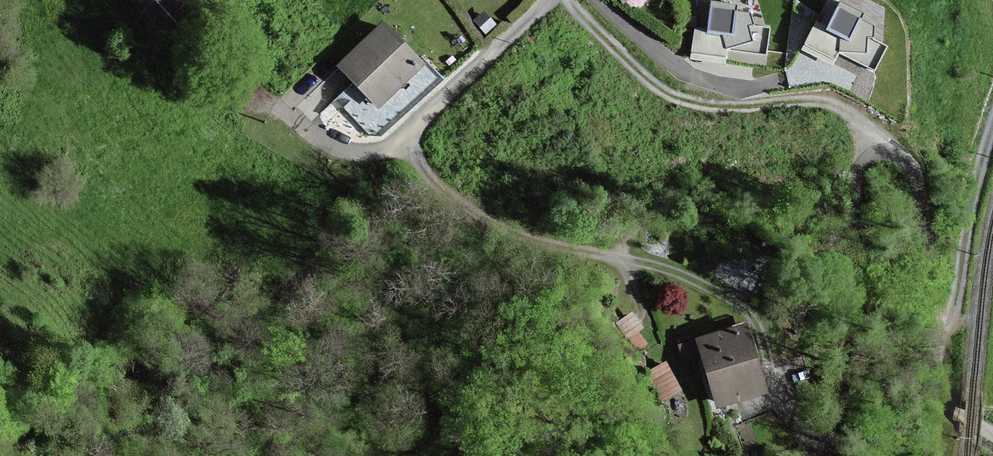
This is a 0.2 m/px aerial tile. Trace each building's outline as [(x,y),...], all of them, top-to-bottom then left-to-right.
[(733,14),(734,7),(708,3),(704,31),(693,29),(690,52),(723,57),(725,50),(763,56),(767,30),(748,27),(749,16),(733,14)] [(858,15),(836,5),(824,30),(813,24),(801,50),(832,65),(836,54),(872,71),(883,47),(867,40),(872,29),(855,21),(858,15)] [(419,67),(378,26),(336,69),(378,109),(419,67)] [(763,393),(743,323),(692,337),(712,408),(763,393)]
